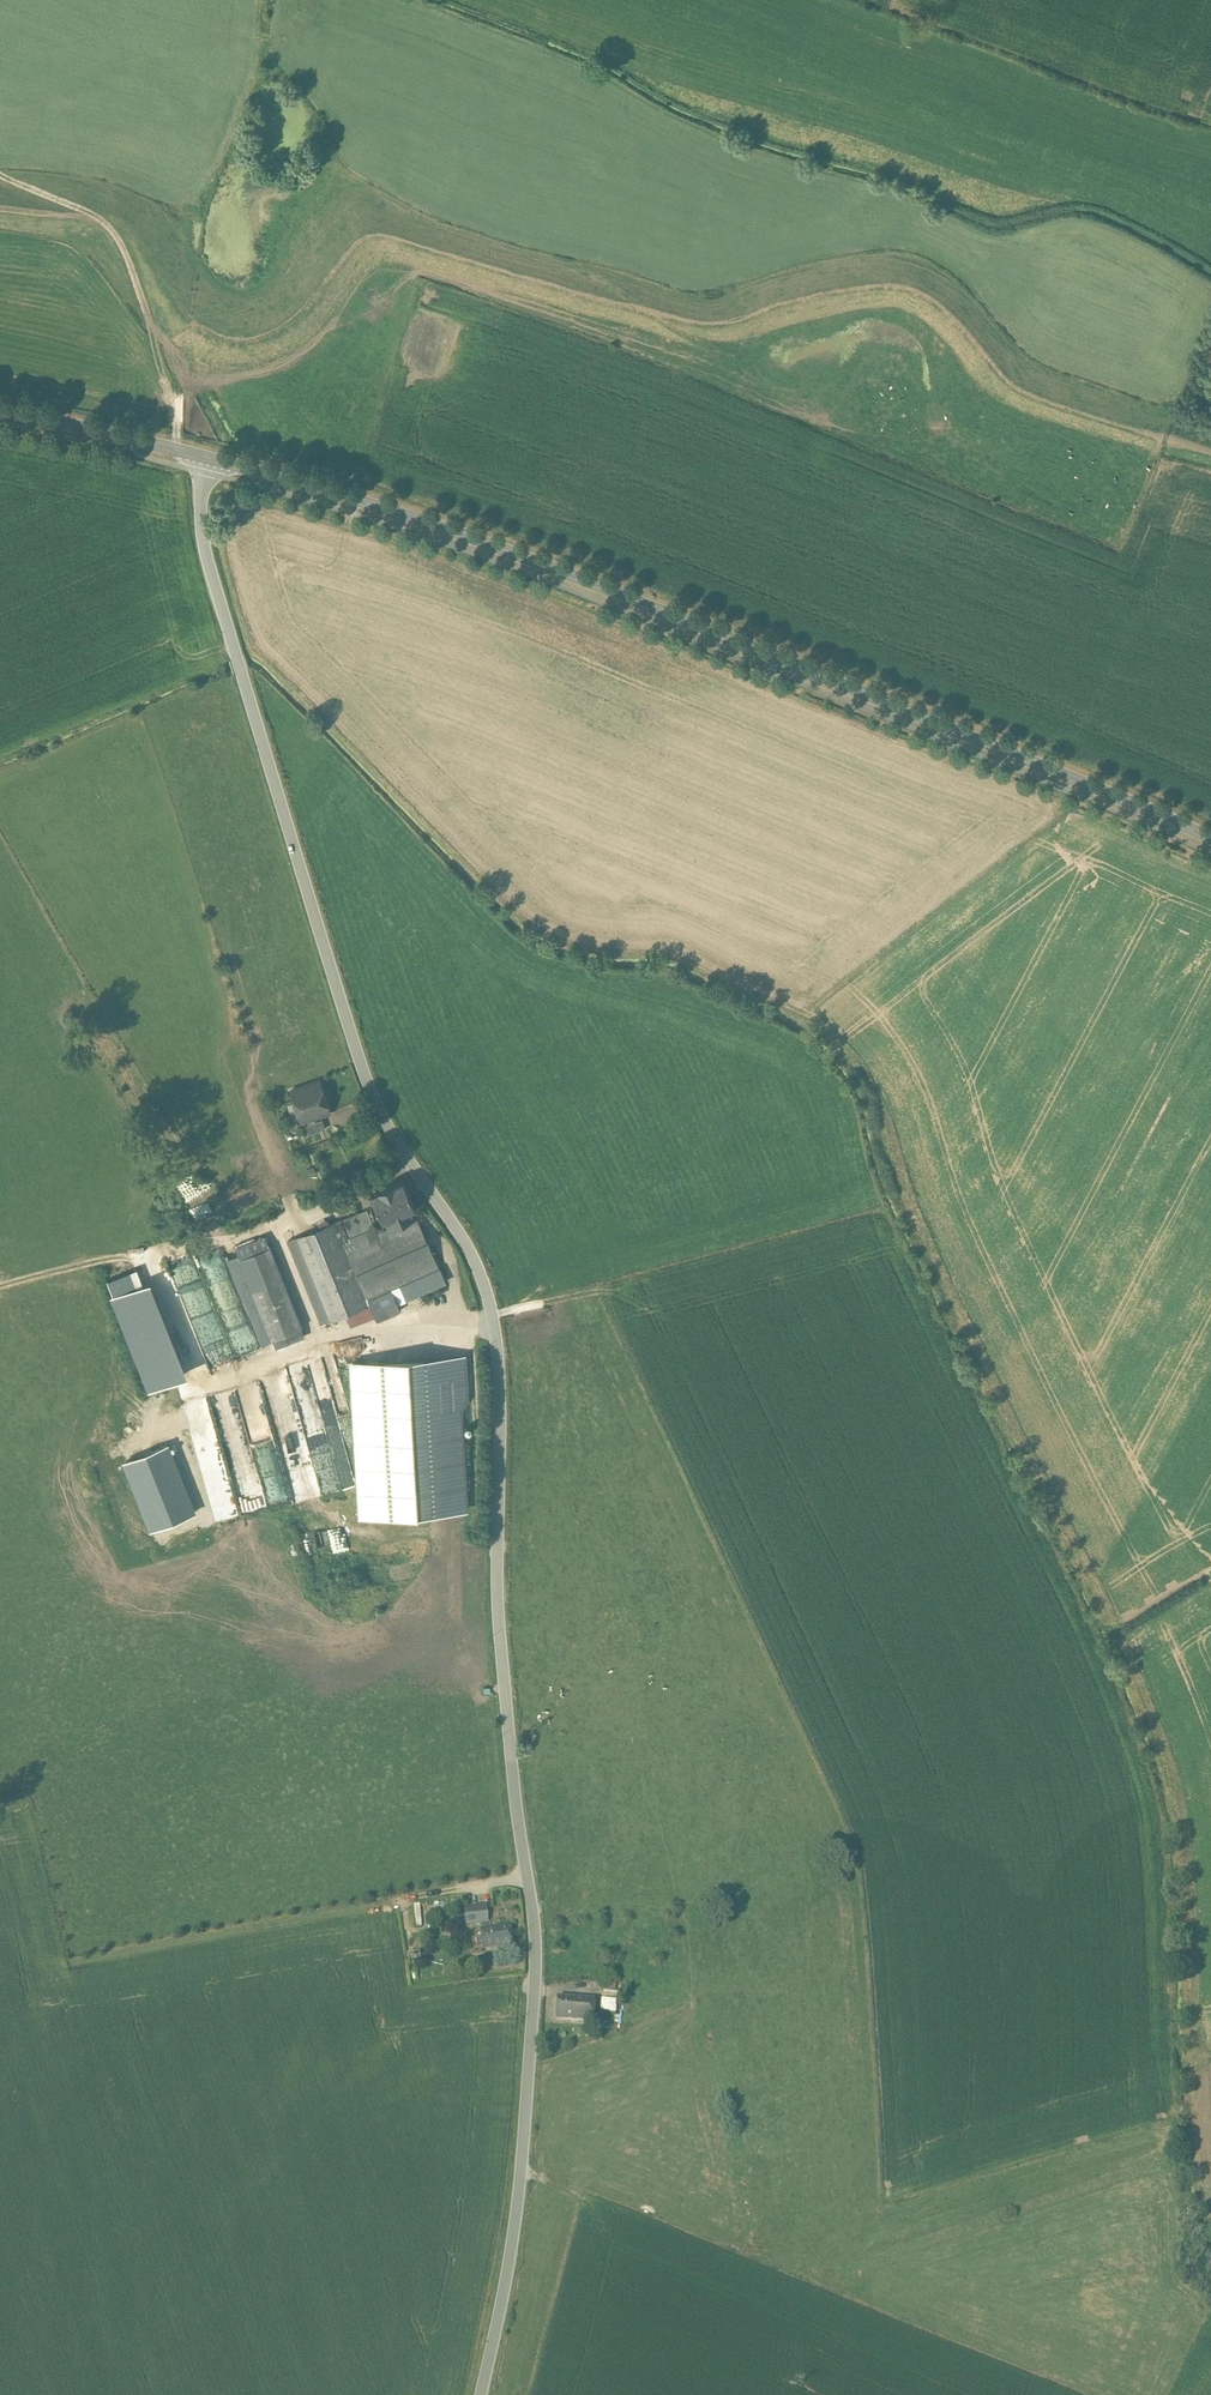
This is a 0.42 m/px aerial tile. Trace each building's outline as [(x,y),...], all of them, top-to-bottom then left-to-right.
[(320,1080),(290,1090),(301,1122),(330,1112),(326,1100),(328,1097),(326,1091),(323,1090),(320,1080)] [(322,1119),(302,1126),(305,1135),(325,1128),(322,1119)] [(403,1181),(395,1184),(394,1184),(378,1190),(379,1191),(371,1194),(382,1221),(384,1220),(388,1229),(417,1217),(412,1208),(414,1207),(403,1181)] [(367,1210),(341,1220),(350,1244),(376,1234),(367,1210)] [(341,1219),(288,1240),(322,1323),(345,1314),(369,1304),(368,1300),(391,1289),(392,1290),(440,1269),(417,1217),(388,1229),(376,1234),(350,1244),(341,1220),(341,1219)] [(265,1237),(236,1248),(240,1259),(269,1247),(265,1237)] [(269,1247),(240,1259),(272,1339),(301,1328),(269,1247)] [(147,1390),(188,1376),(153,1279),(137,1284),(131,1268),(106,1277),(147,1390)] [(440,1269),(392,1290),(397,1303),(445,1282),(440,1269)] [(391,1289),(368,1300),(369,1304),(375,1316),(377,1321),(401,1310),(397,1303),(392,1290),(391,1289)] [(369,1304),(345,1314),(350,1325),(375,1316),(369,1304)] [(301,1328),(272,1339),(276,1348),(304,1336),(301,1328)] [(322,1493),(355,1486),(342,1424),(350,1423),(335,1354),(321,1357),(323,1365),(311,1368),(325,1431),(309,1435),(322,1493)] [(360,1514),(467,1507),(458,1355),(350,1362),(360,1514)] [(485,1907),(466,1909),(467,1923),(487,1921),(485,1907)] [(510,1926),(481,1930),(484,1949),(513,1945),(510,1926)] [(594,2000),(558,1997),(557,2019),(592,2022),(594,2000)] [(603,2000),(594,2000),(592,2022),(601,2022),(603,2000)]
